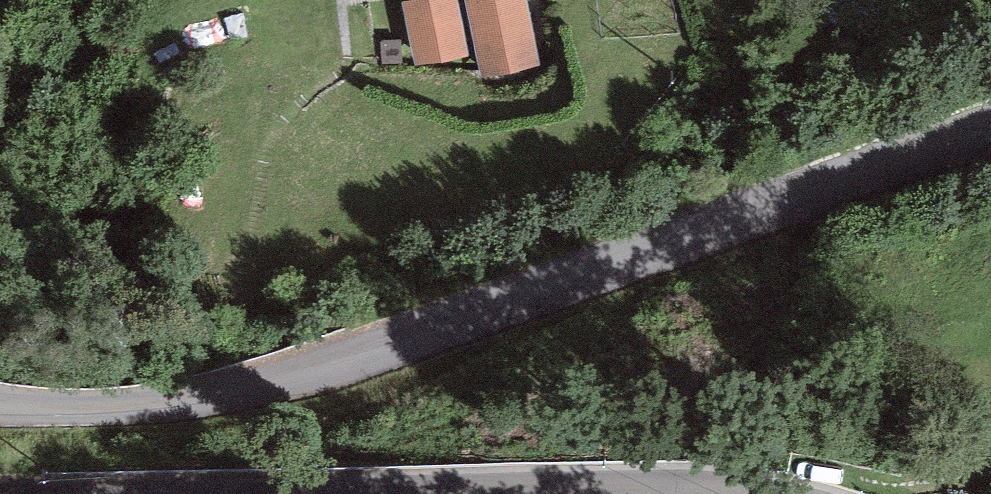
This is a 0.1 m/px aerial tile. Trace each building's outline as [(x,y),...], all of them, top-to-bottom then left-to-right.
[(457,0),(414,0),(402,2),(415,68),(468,57),(457,0)] [(482,78),(540,66),(526,0),(466,0),(482,78)]
